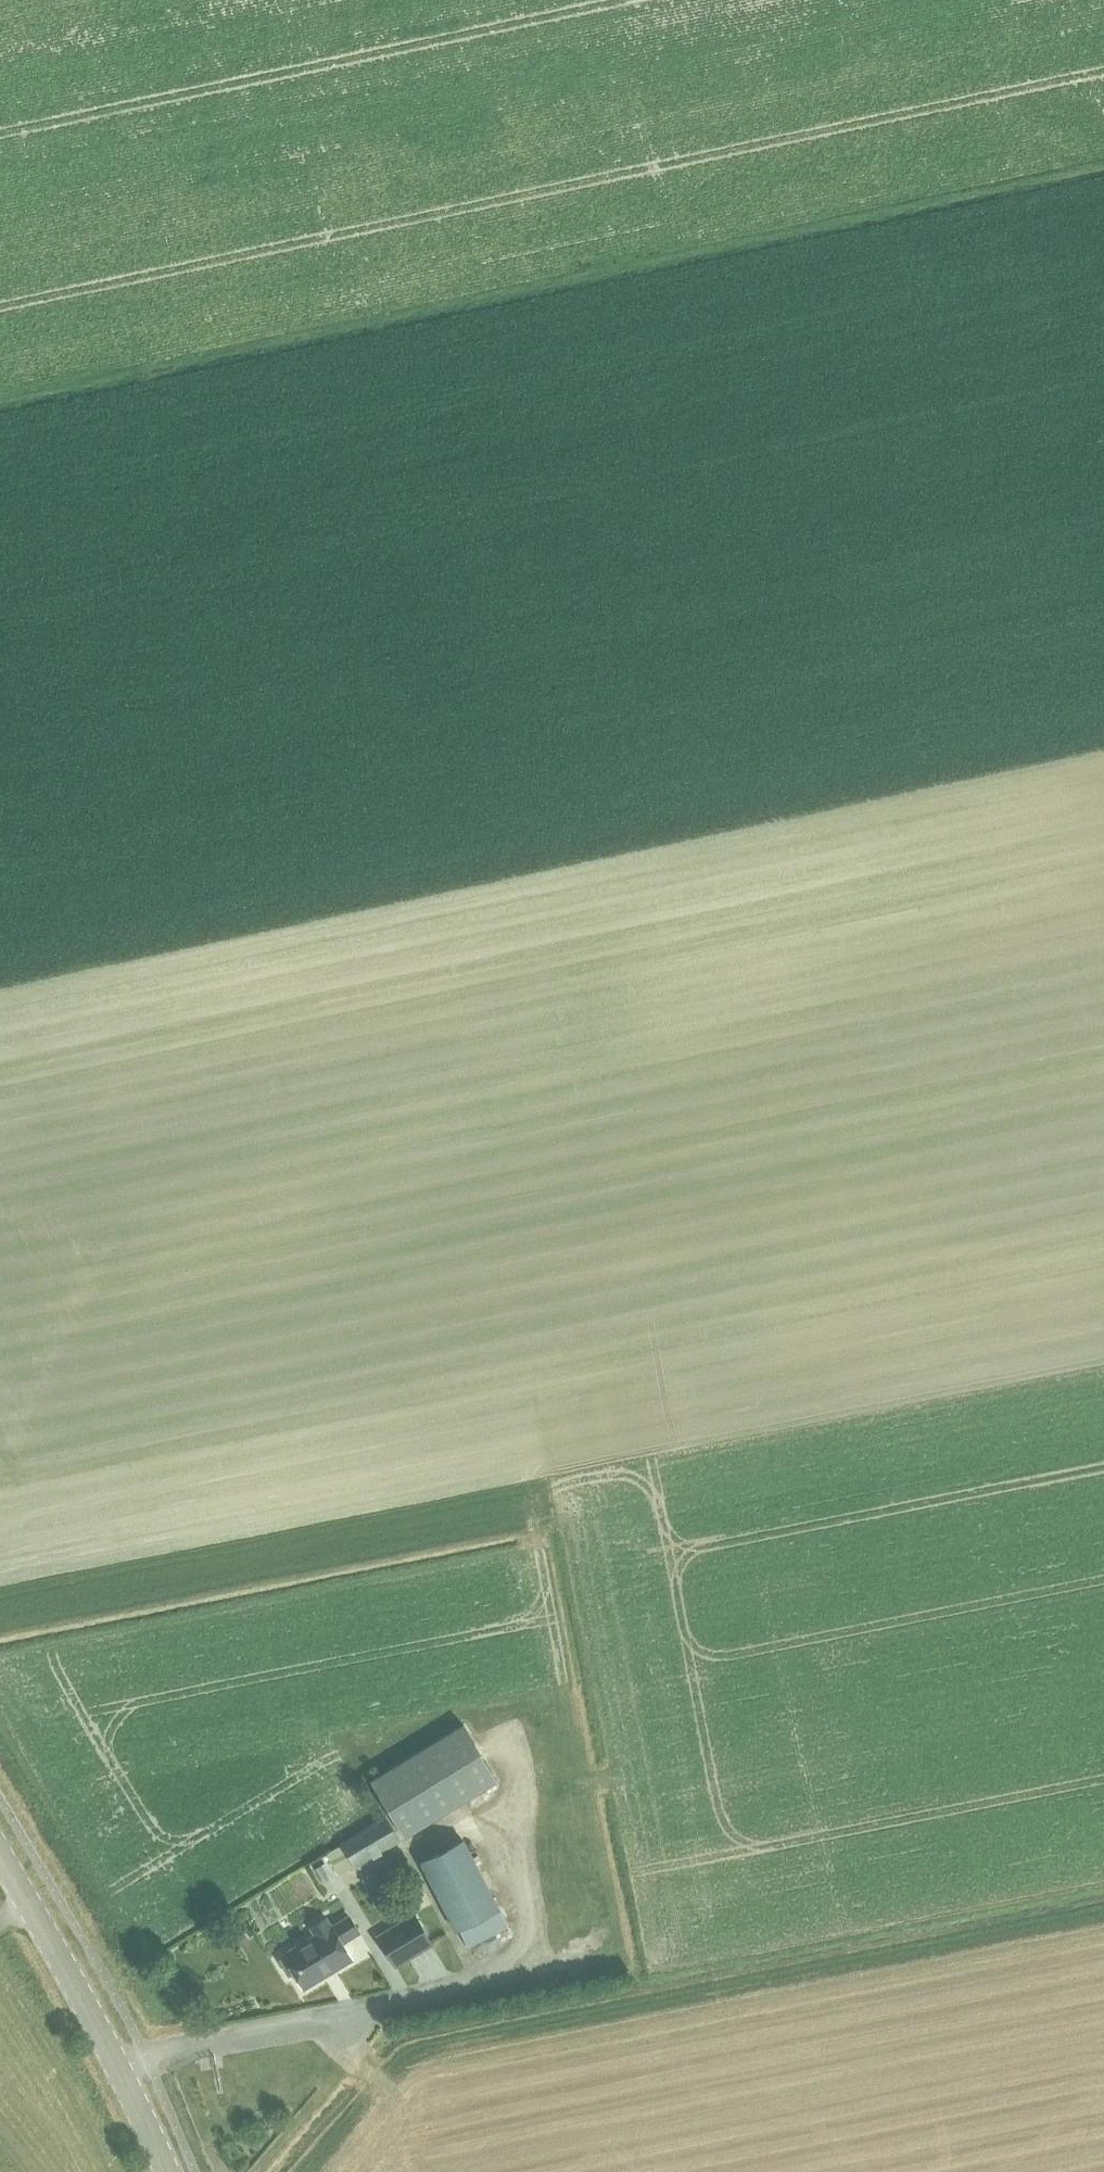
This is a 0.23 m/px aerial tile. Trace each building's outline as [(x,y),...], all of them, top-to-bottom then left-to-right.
[(464,1724),(370,1781),(404,1838),(498,1780),(464,1724)] [(355,1867),(400,1840),(385,1816),(341,1842),(342,1843),(354,1865),(355,1867)] [(508,1925),(499,1908),(464,1840),(421,1863),(456,1930),(459,1929),(468,1946),(508,1925)] [(342,1843),(326,1852),(338,1874),(354,1865),(342,1843)] [(403,1921),(377,1936),(388,1954),(395,1966),(406,1959),(432,1944),(432,1943),(424,1929),(415,1914),(403,1921)] [(282,1958),(280,1960),(285,1968),(289,1975),(294,1972),(303,1989),(319,1979),(352,1959),(353,1959),(352,1958),(343,1943),(342,1942),(343,1942),(354,1935),(359,1932),(354,1923),(349,1916),(349,1915),(339,1922),(333,1926),(332,1925),(331,1925),(329,1922),(326,1918),(318,1923),(311,1927),(313,1931),(316,1934),(293,1948),(283,1954),(283,1955),(284,1957),(282,1958)]
